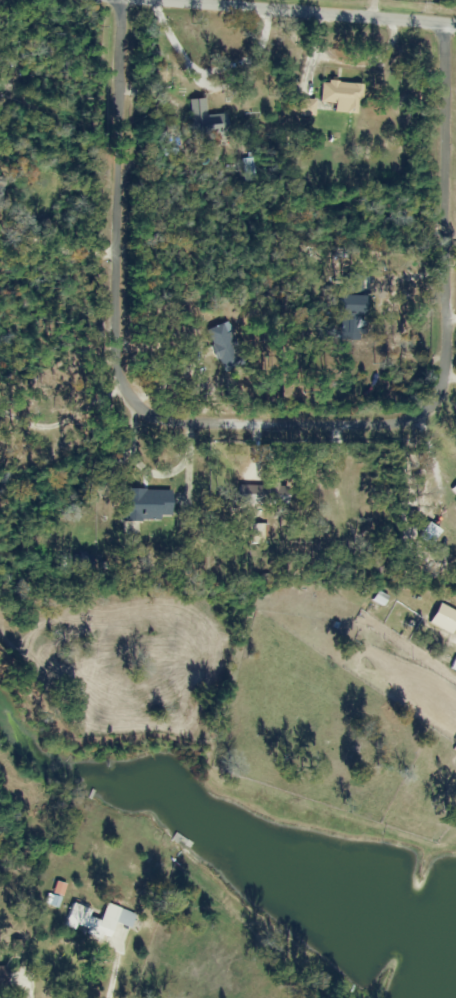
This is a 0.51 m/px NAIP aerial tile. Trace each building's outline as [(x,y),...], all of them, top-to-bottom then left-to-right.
[(362,86),(322,81),(319,104),(333,105),(332,113),(359,116),(362,86)] [(206,135),(206,99),(190,99),(190,135),(206,135)] [(299,115),(312,116),(314,101),(300,100),(299,115)] [(246,183),(256,181),(252,160),(241,162),(246,183)] [(338,340),(358,341),(361,276),(340,275),(338,340)] [(242,367),(227,323),(205,331),(221,374),(242,367)] [(252,507),(288,507),(288,487),(252,487),(252,507)] [(122,522),(170,522),(170,491),(122,491),(122,522)] [(429,547),(440,533),(428,524),(417,538),(429,547)] [(107,906),(102,923),(87,918),(90,910),(72,904),(65,923),(87,931),(85,937),(108,945),(115,925),(130,930),(135,915),(107,906)]
